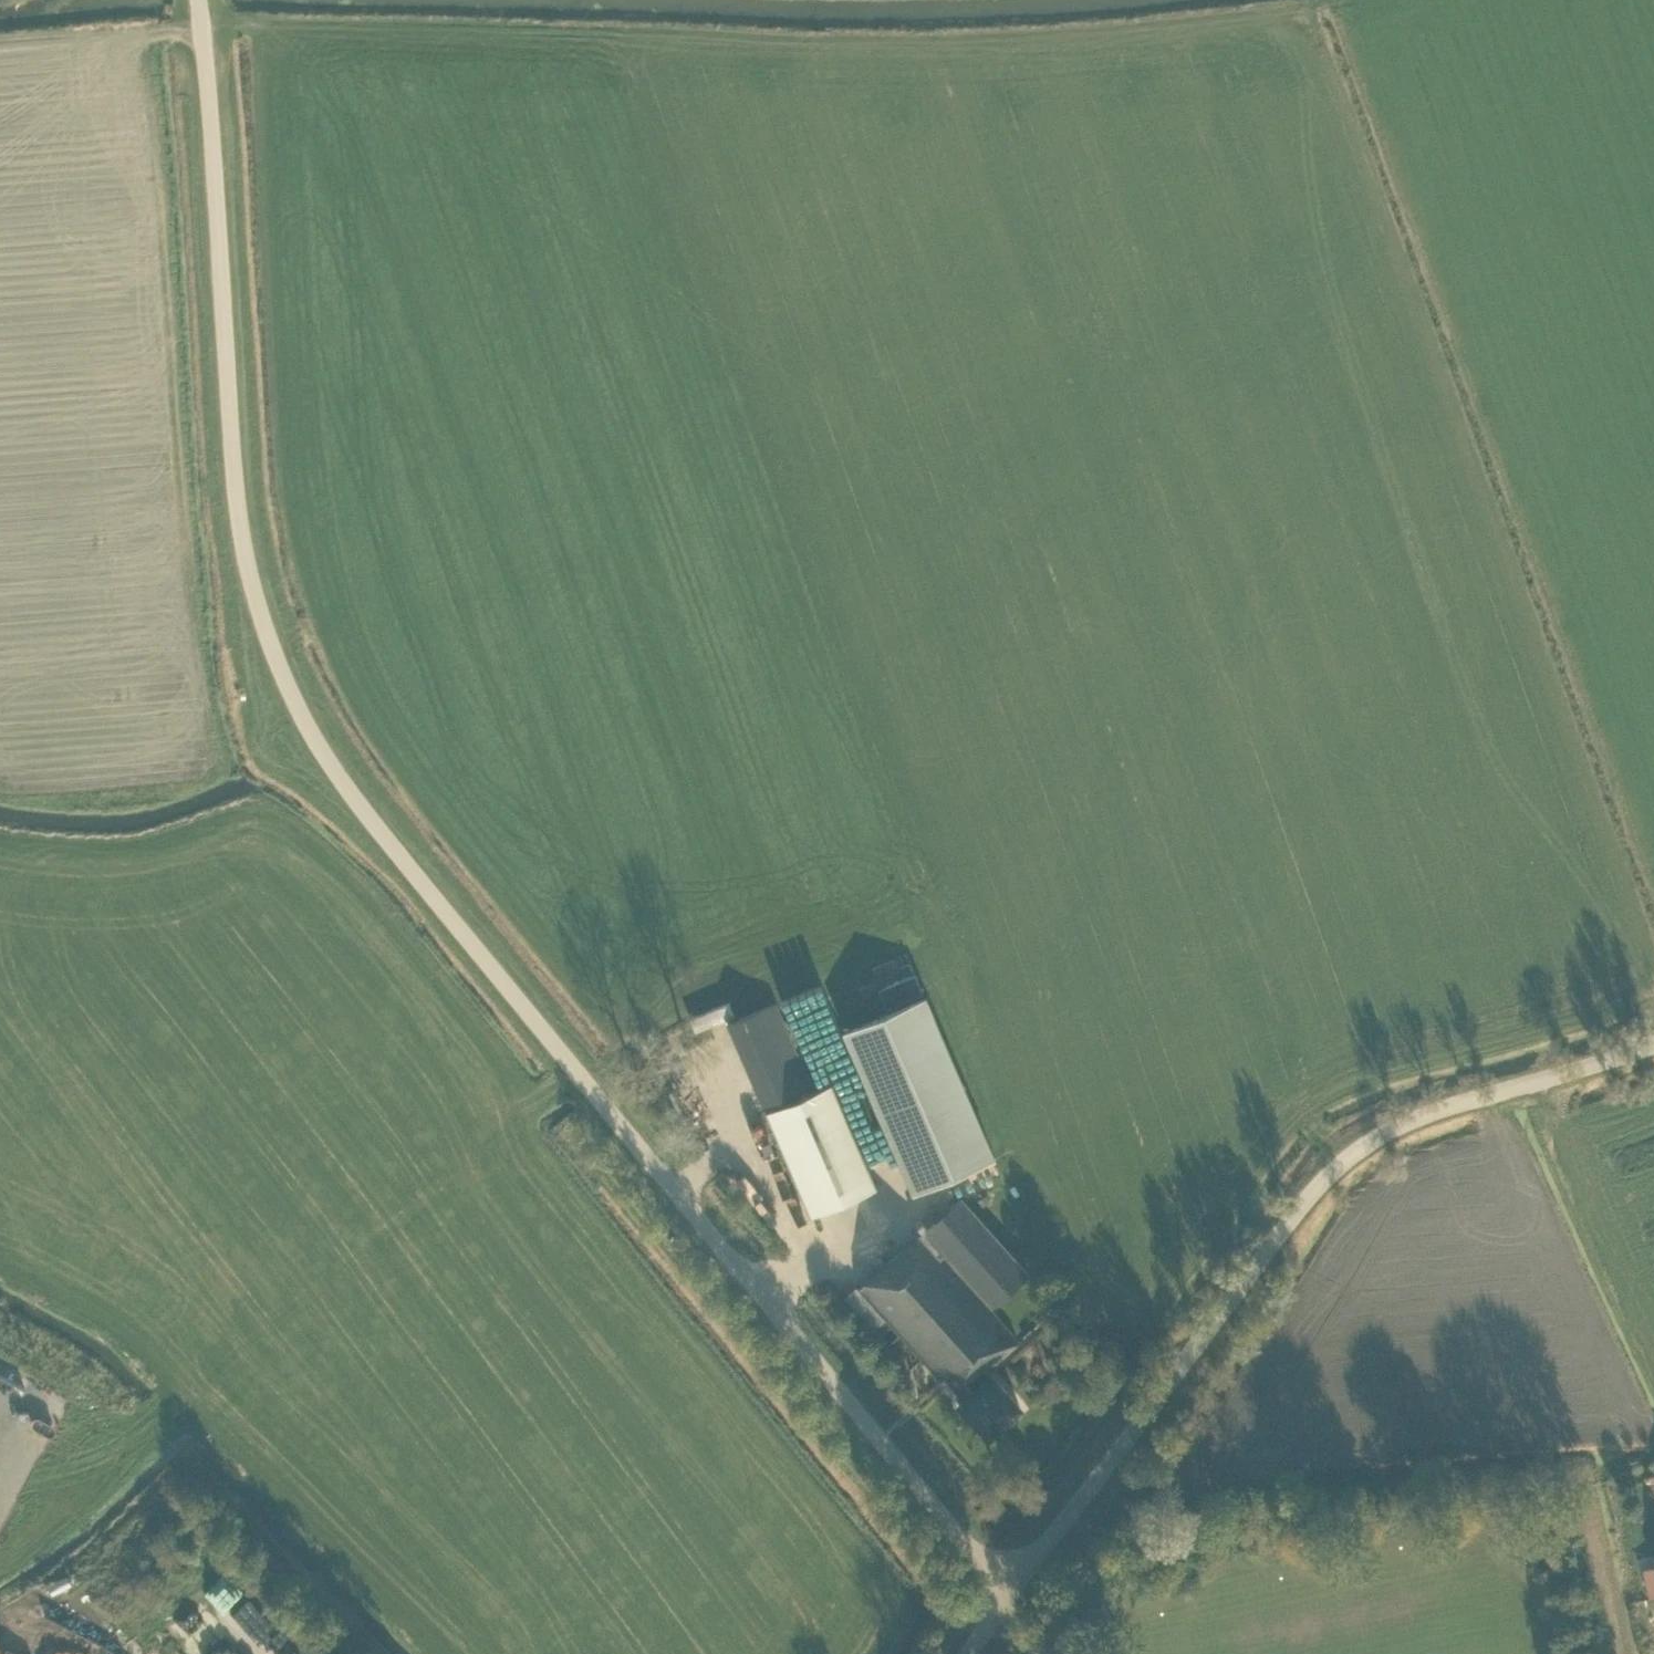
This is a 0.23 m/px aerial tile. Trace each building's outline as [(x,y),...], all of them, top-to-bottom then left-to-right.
[(925,994),(843,1030),(913,1192),(995,1157),(925,994)] [(727,1024),(762,1106),(808,1087),(772,1004),(727,1024)] [(766,1111),(811,1217),(878,1188),(832,1083),(766,1111)] [(958,1403),(987,1435),(1020,1406),(988,1370),(1017,1343),(939,1256),(944,1252),(992,1305),(1028,1272),(960,1196),(924,1229),(925,1230),(918,1236),(916,1233),(856,1289),(940,1379),(945,1375),(965,1397),(958,1403)] [(38,1613),(18,1653),(121,1653),(38,1613)]
